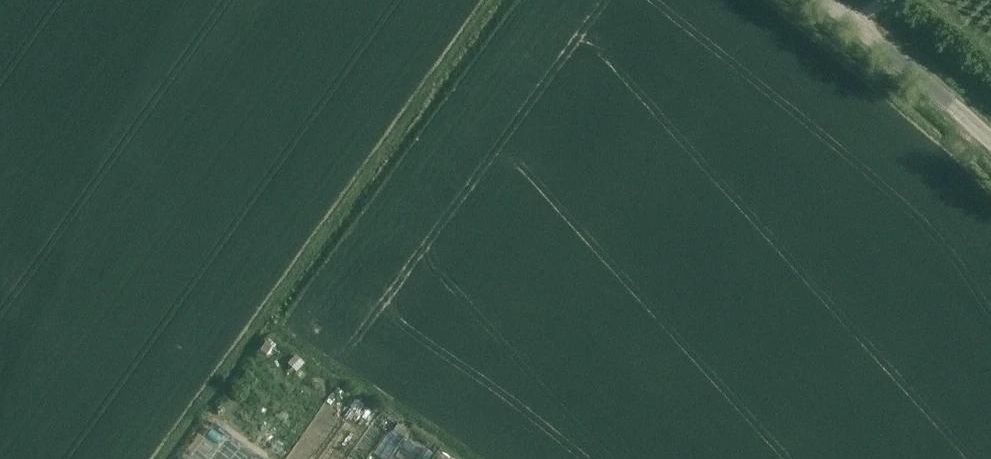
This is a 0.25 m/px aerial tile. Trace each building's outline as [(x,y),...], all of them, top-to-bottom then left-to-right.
[(296,357),(290,365),(298,371),(304,363),(296,357)] [(330,400),(327,404),(333,408),(335,404),(337,406),(344,397),(335,391),(329,400),(330,400)] [(377,410),(371,425),(385,430),(390,415),(377,410)] [(410,432),(399,424),(395,431),(406,438),(410,432)]
